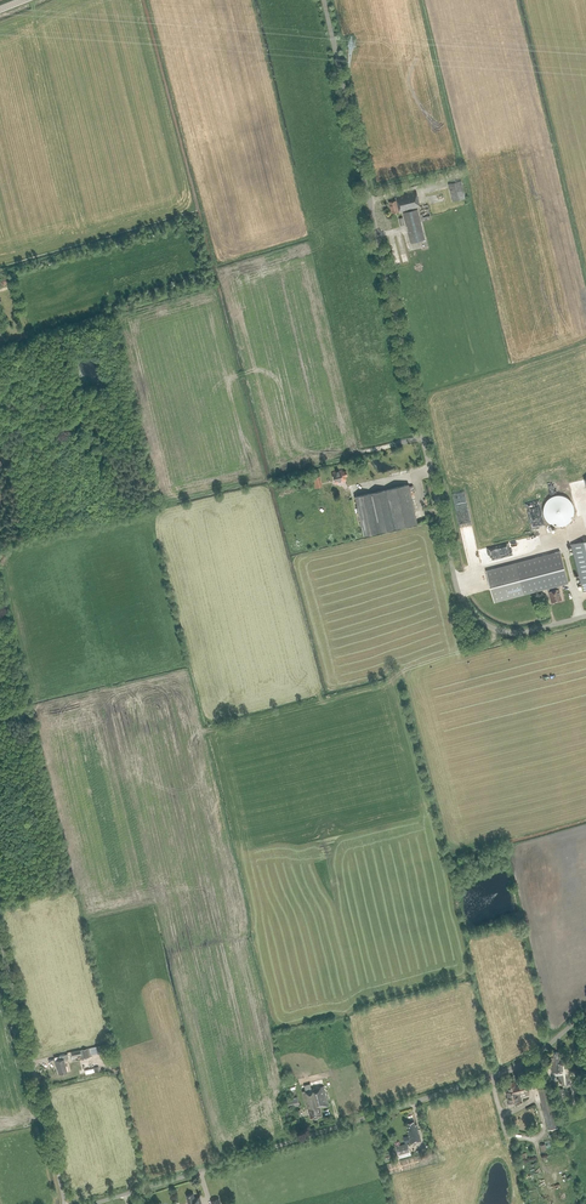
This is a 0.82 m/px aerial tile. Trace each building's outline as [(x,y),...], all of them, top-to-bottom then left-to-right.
[(461,181),(448,184),(453,201),(466,198),(461,181)] [(420,207),(420,206),(416,192),(396,196),(396,198),(397,200),(390,202),(392,212),(399,210),(401,210),(401,211),(402,211),(420,207)] [(425,239),(418,209),(403,213),(411,243),(425,239)] [(344,476),(346,476),(345,470),(342,471),(342,469),(332,471),(334,483),(345,481),(344,476)] [(322,486),(320,476),(312,478),(315,488),(322,486)] [(364,535),(418,523),(409,484),(355,496),(364,535)] [(574,514),(574,510),(574,507),(572,503),(570,500),(567,498),(564,496),(561,495),(557,495),(553,496),(550,498),(547,500),(545,503),(544,507),(543,510),(544,514),(545,517),(547,521),(550,523),(553,525),(557,526),(561,526),(564,525),(567,523),(570,521),(572,517),(574,514)] [(583,591),(585,590),(585,540),(571,544),(583,591)] [(493,602),(548,588),(549,591),(551,602),(562,599),(559,585),(569,582),(560,551),(485,570),(493,602)] [(89,1048),(81,1050),(84,1058),(91,1056),(89,1048)] [(551,1053),(552,1063),(551,1063),(551,1072),(563,1071),(562,1065),(569,1064),(568,1059),(560,1059),(559,1052),(551,1053)] [(64,1059),(68,1058),(67,1054),(60,1056),(61,1059),(55,1061),(56,1066),(57,1065),(58,1073),(67,1071),(64,1059)] [(569,1074),(560,1075),(562,1086),(571,1085),(569,1074)] [(508,1091),(511,1103),(521,1101),(520,1097),(529,1094),(526,1082),(515,1085),(514,1081),(507,1082),(508,1087),(507,1087),(508,1091)] [(320,1107),(328,1105),(323,1085),(302,1090),(307,1108),(308,1107),(310,1118),(322,1115),(320,1107)] [(285,1099),(287,1108),(300,1104),(297,1096),(285,1099)] [(411,1143),(421,1141),(419,1133),(418,1133),(418,1130),(417,1125),(415,1125),(414,1122),(408,1124),(409,1130),(408,1131),(409,1136),(410,1135),(411,1138),(410,1139),(411,1143)] [(408,1143),(396,1146),(399,1158),(411,1155),(408,1143)] [(188,1203),(202,1203),(199,1197),(195,1198),(193,1193),(186,1196),(188,1201),(187,1201),(188,1203)]
